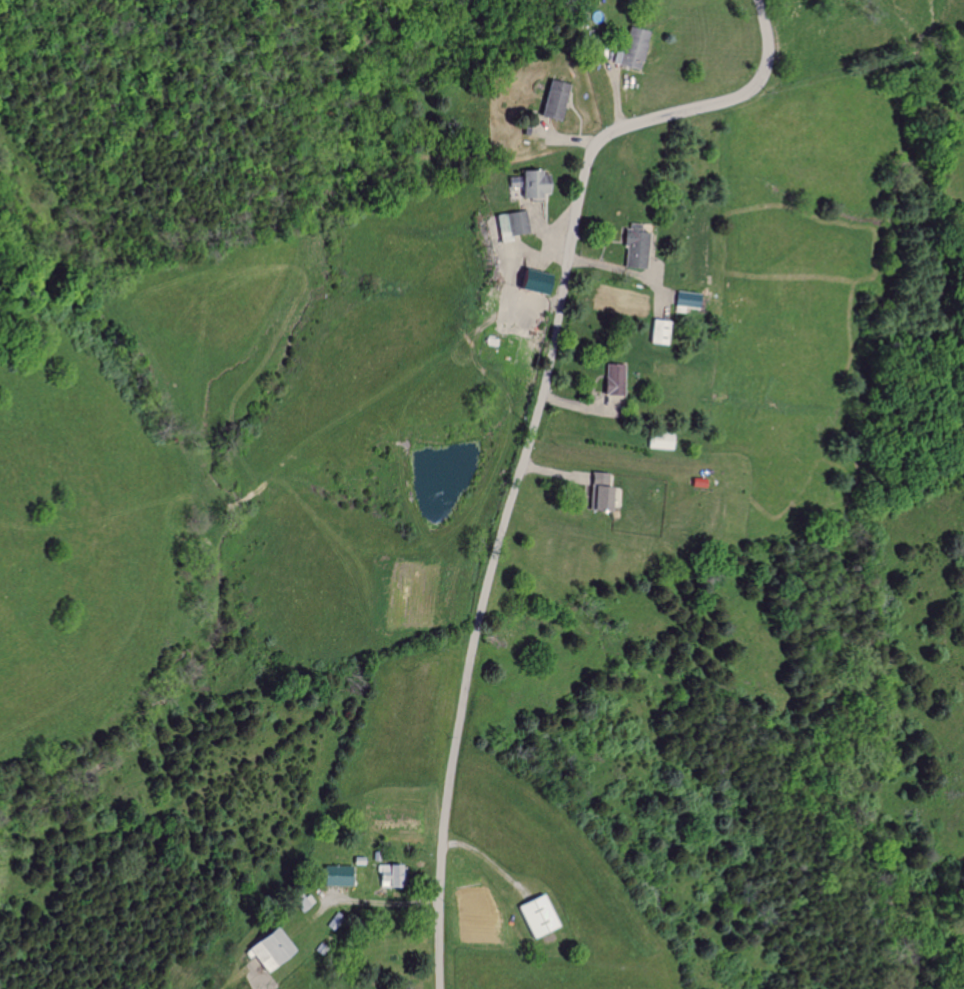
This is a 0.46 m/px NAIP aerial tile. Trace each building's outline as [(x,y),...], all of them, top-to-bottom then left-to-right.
[(646,30),(626,27),(622,48),(615,47),(612,64),(639,69),(646,30)] [(563,83),(542,79),(535,117),(556,121),(563,83)] [(517,171),(518,198),(543,197),(543,170),(517,171)] [(495,242),(513,241),(513,234),(525,233),(523,211),(493,214),(495,242)] [(621,266),(642,270),(648,233),(638,231),(639,225),(625,223),(621,247),(624,247),(621,266)] [(675,307),(697,308),(698,293),(675,292),(675,307)] [(668,345),(670,322),(651,320),(649,343),(668,345)] [(623,365),(604,364),(603,395),(622,395),(623,365)] [(606,512),(610,474),(591,472),(587,511),(606,512)] [(375,889),(395,888),(395,865),(374,866),(375,889)] [(349,887),(350,867),(319,866),(318,886),(349,887)] [(514,906),(529,940),(558,927),(543,893),(514,906)] [(292,902),(298,911),(309,902),(303,894),(292,902)] [(257,971),(287,953),(270,927),(241,945),(257,971)]
